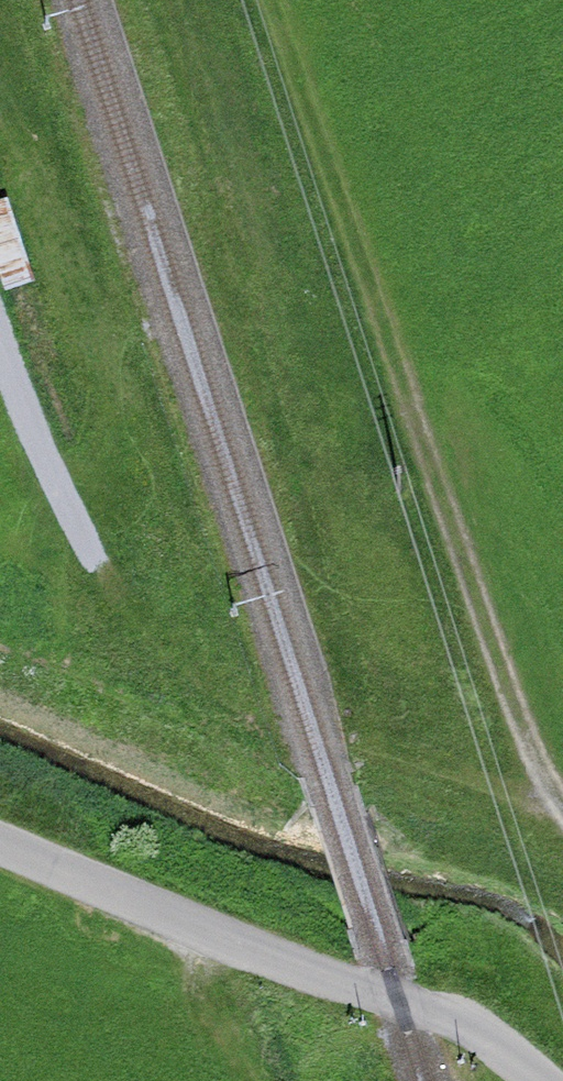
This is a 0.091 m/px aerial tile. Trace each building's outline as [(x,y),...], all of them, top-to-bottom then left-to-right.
[(0,125),(0,226),(42,362),(71,353),(0,125)]
